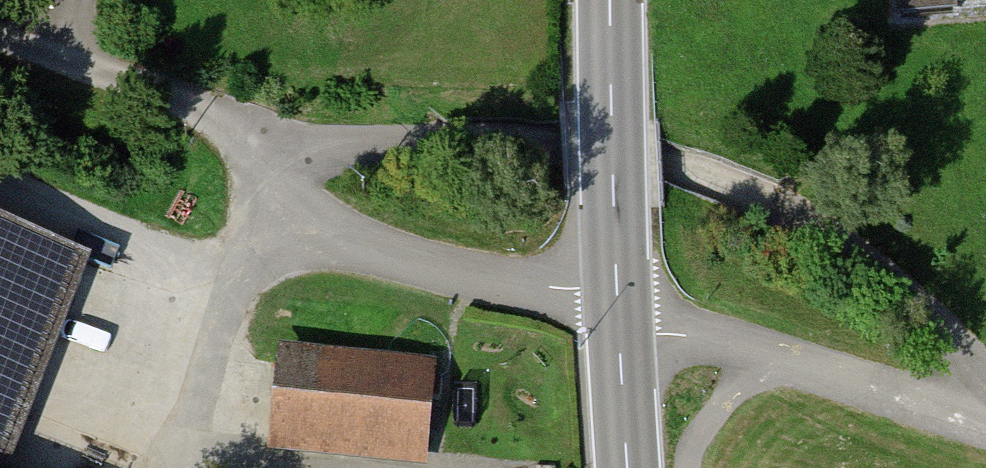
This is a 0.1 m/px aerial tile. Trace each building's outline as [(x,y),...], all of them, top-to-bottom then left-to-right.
[(894,17),(985,9),(985,0),(893,0),(894,17)] [(69,269),(0,243),(0,448),(69,269)] [(282,362),(276,439),(430,450),(435,373),(282,362)]
